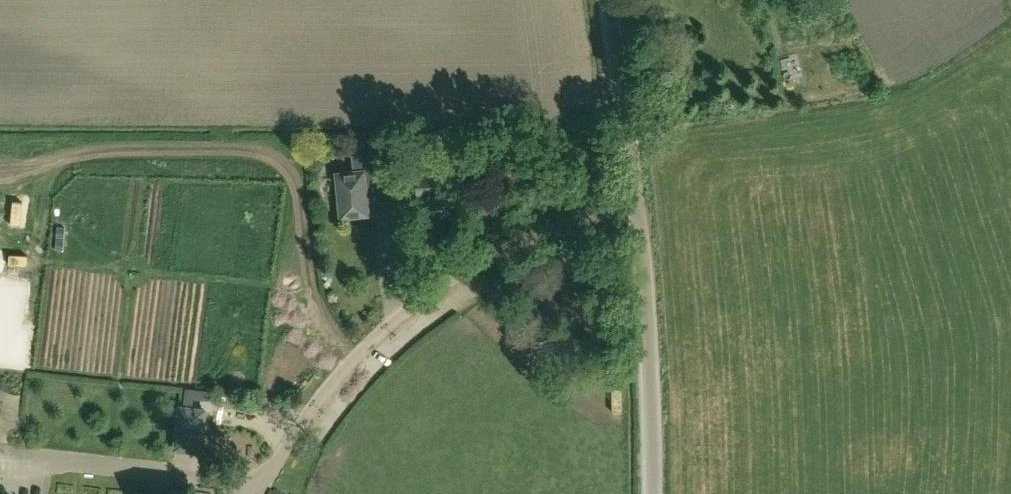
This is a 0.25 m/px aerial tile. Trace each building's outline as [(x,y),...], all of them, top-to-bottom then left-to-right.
[(336,172),(340,217),(369,214),(367,194),(381,193),(376,151),(351,154),(353,170),(336,172)] [(445,173),(404,175),(406,201),(428,200),(428,193),(446,192),(445,173)] [(21,200),(12,199),(9,223),(19,224),(21,200)] [(65,227),(57,226),(55,249),(63,249),(65,227)] [(16,294),(7,293),(5,313),(15,314),(16,294)] [(208,409),(178,405),(173,451),(203,454),(208,409)]
